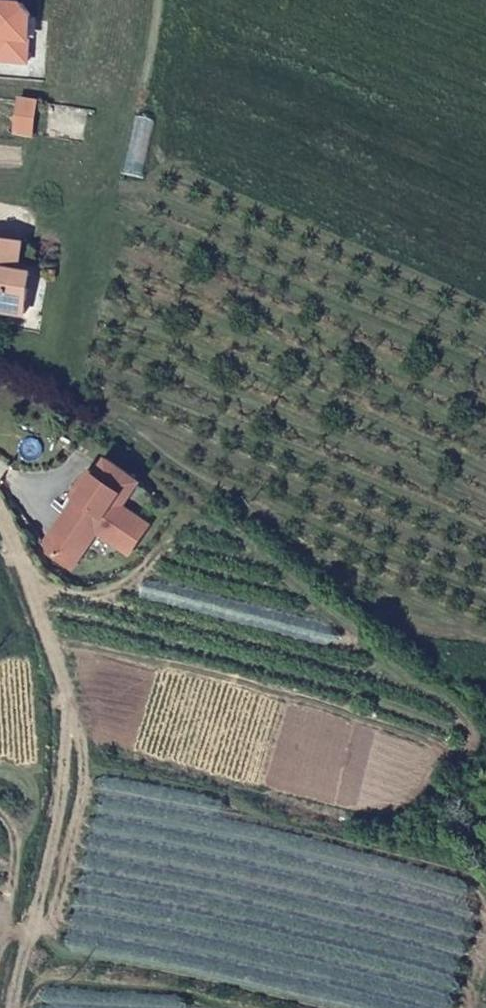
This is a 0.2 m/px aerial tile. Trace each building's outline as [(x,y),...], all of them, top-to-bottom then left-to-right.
[(24,58),(27,10),(18,0),(0,0),(0,57),(24,58)] [(34,104),(28,103),(23,137),(26,138),(34,104)] [(45,105),(34,104),(26,138),(41,138),(45,105)] [(21,238),(0,235),(0,308),(28,311),(32,270),(20,268),(21,238)] [(139,509),(156,486),(126,461),(114,475),(109,470),(88,494),(94,499),(59,538),(61,548),(78,564),(108,529),(128,547),(151,519),(139,509)]
